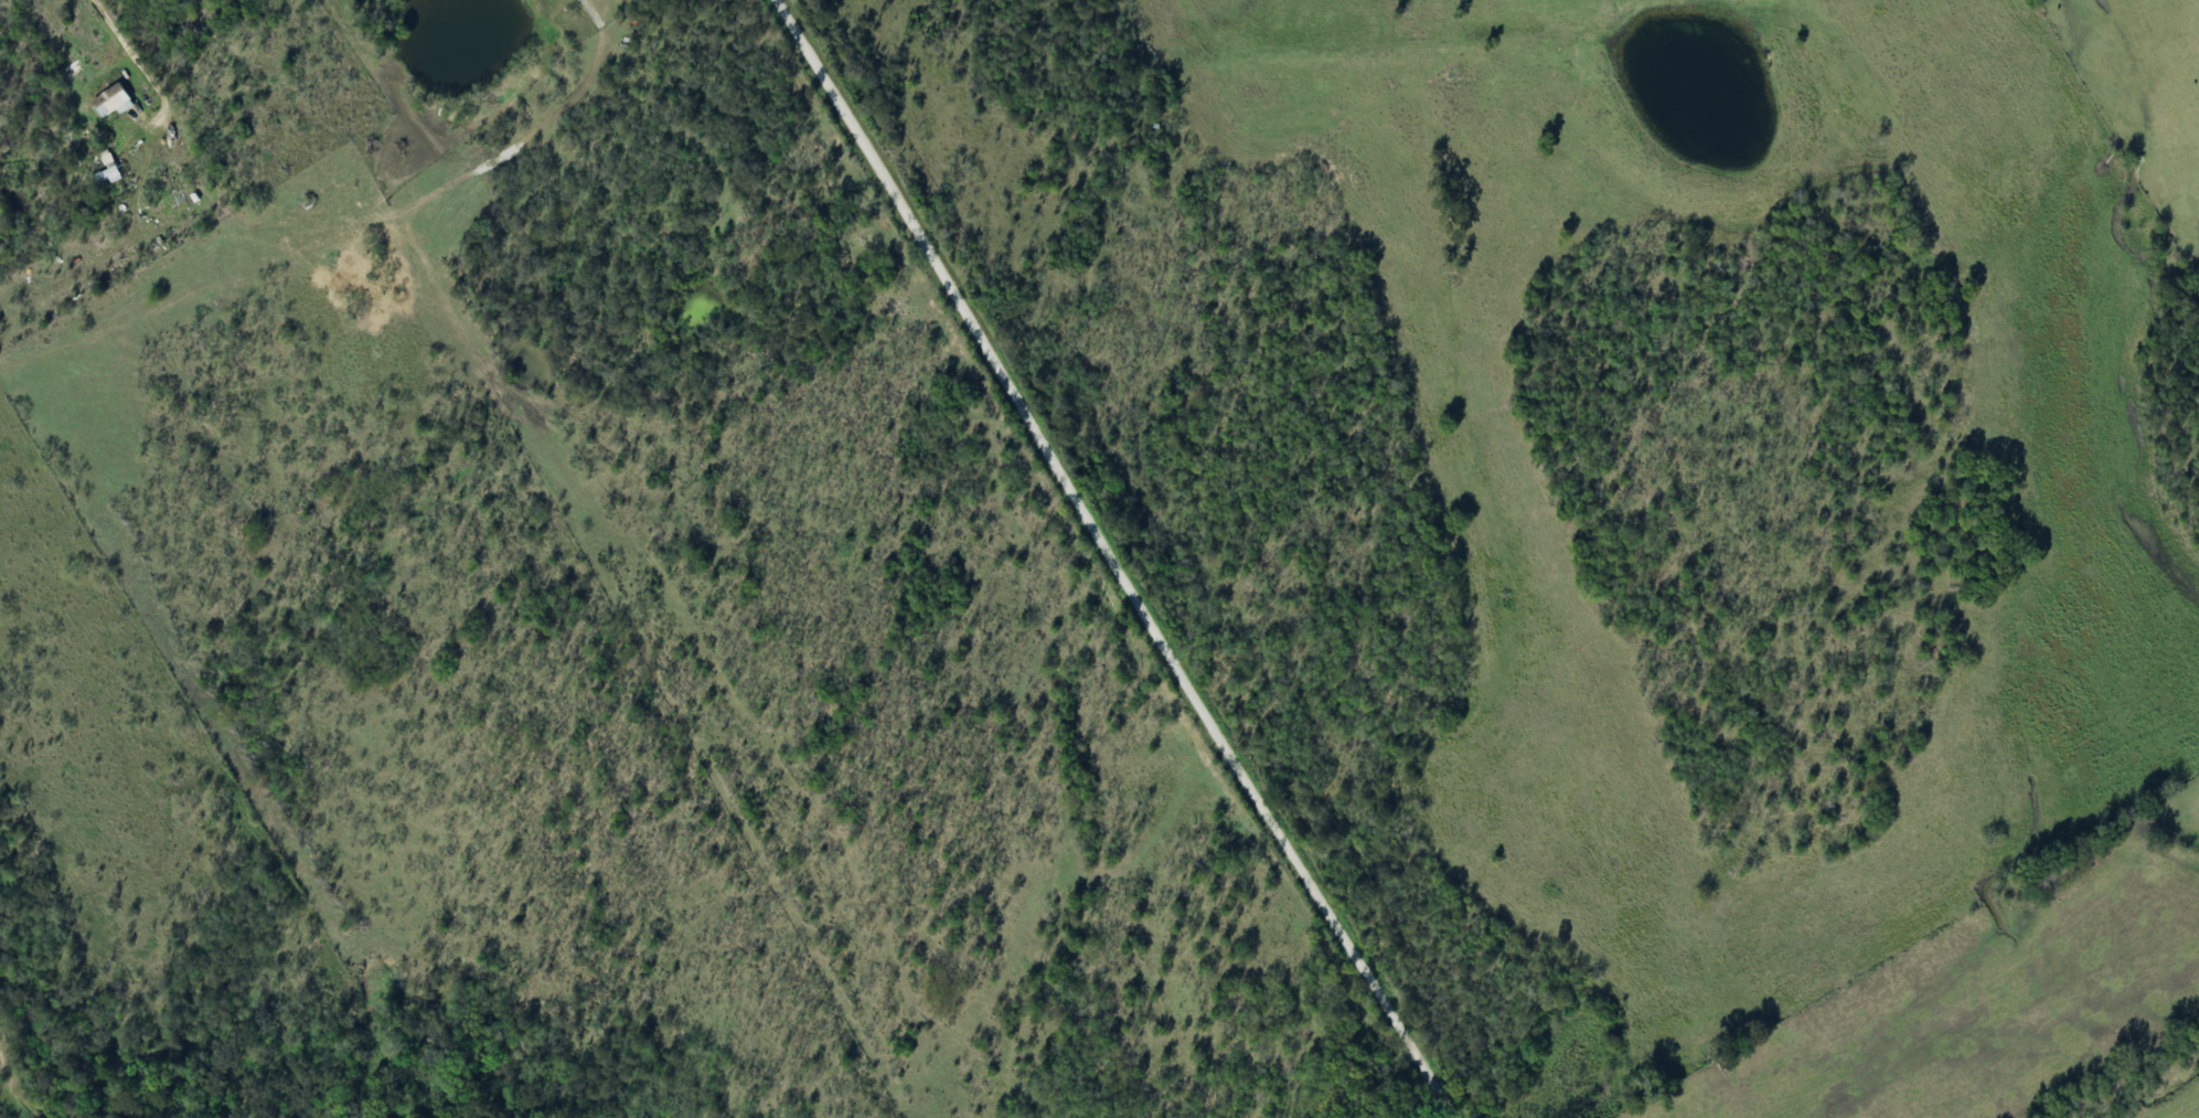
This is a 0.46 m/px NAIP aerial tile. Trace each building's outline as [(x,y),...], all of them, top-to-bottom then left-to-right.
[(133,106),(117,83),(89,103),(101,118),(117,107),(123,114),(133,106)] [(94,175),(98,187),(120,179),(112,158),(104,162),(107,170),(94,175)]
